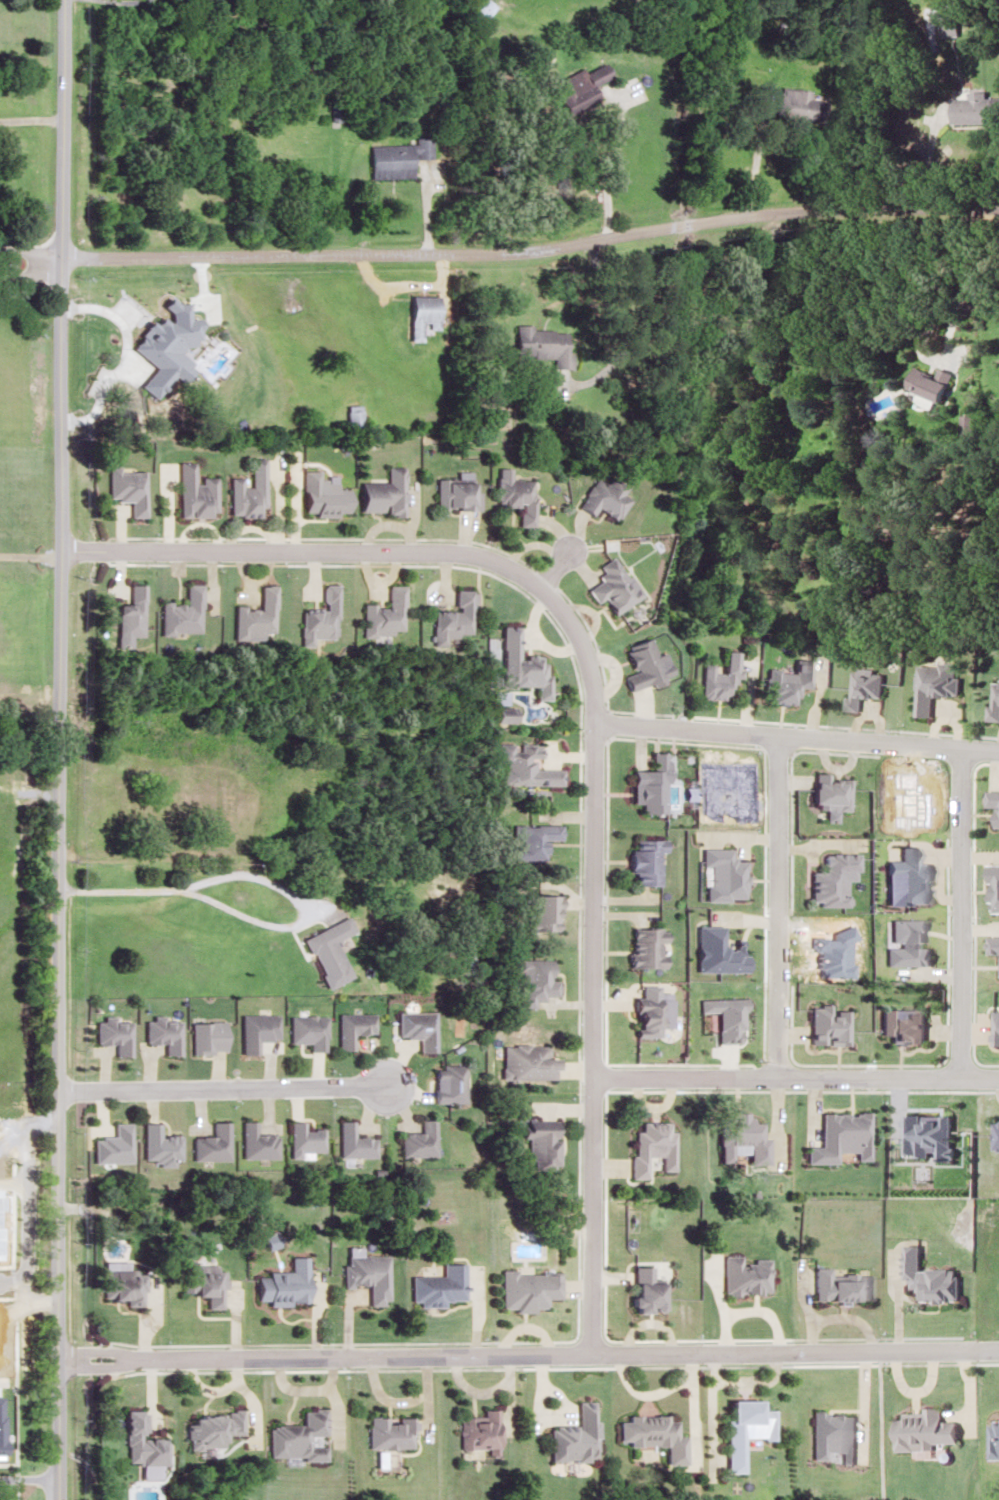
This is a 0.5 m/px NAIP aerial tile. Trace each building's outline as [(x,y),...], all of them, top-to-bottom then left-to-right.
[(201,8),(220,8),(220,0),(201,0),(201,8)] [(493,4),(486,0),(479,0),(472,12),(484,19),(493,4)] [(599,101),(591,84),(603,78),(597,64),(550,87),(565,118),(599,101)] [(771,114),(802,119),(807,91),(776,86),(771,114)] [(966,91),(967,98),(949,98),(949,123),(998,122),(998,97),(983,97),(983,91),(966,91)] [(411,143),(365,145),(366,178),(410,177),(409,158),(429,157),(428,136),(411,137),(411,143)] [(551,357),(551,367),(568,367),(568,352),(563,351),(564,328),(513,327),(513,357),(551,357)] [(119,353),(119,381),(163,381),(163,367),(152,367),(152,353),(119,353)] [(206,360),(193,360),(193,374),(206,374),(206,360)] [(940,400),(950,372),(936,366),(933,374),(911,366),(904,388),(940,400)] [(260,456),(245,456),(245,477),(227,477),(227,515),(260,515),(260,456)] [(176,461),(177,516),(213,515),(212,476),(192,476),(192,461),(176,461)] [(354,511),(379,511),(379,514),(400,514),(399,466),(382,466),(382,479),(354,479),(354,511)] [(528,525),(528,479),(506,479),(506,467),(492,467),(492,505),(511,505),(511,525),(528,525)] [(126,516),(142,516),(144,469),(109,468),(108,500),(126,501),(126,516)] [(316,483),(316,470),(299,469),(299,515),(343,515),(343,483),(316,483)] [(573,505),(588,515),(593,508),(612,520),(626,498),(618,493),(623,487),(597,469),(573,505)] [(432,478),(432,508),(464,508),(464,478),(432,478)] [(609,615),(637,596),(609,555),(594,566),(600,574),(582,587),(593,603),(598,599),(609,615)] [(113,636),(139,636),(139,583),(124,583),(124,604),(113,604),(113,636)] [(181,602),(158,602),(158,633),(198,632),(197,583),(181,584),(181,602)] [(334,584),(318,583),(318,609),(300,608),(299,645),(311,646),(312,638),(333,638),(334,584)] [(231,638),(272,638),(272,584),(255,584),(255,607),(231,607),(231,638)] [(399,584),(383,584),(383,605),(359,605),(359,634),(399,633),(399,584)] [(467,634),(467,589),(450,589),(450,610),(431,610),(431,640),(453,640),(453,634),(467,634)] [(498,687),(532,686),(532,699),(545,699),(545,662),(535,662),(535,655),(516,655),(515,625),(497,625),(498,687)] [(629,673),(619,676),(624,691),(670,676),(662,651),(653,654),(648,638),(620,647),(629,673)] [(698,697),(728,698),(728,680),(736,680),(736,651),(719,650),(718,672),(709,672),(710,664),(699,663),(698,697)] [(495,745),(495,762),(500,762),(500,784),(557,785),(557,768),(537,768),(537,745),(495,745)] [(661,812),(661,768),(628,768),(628,803),(637,803),(637,812),(661,812)] [(555,824),(510,824),(510,858),(541,858),(540,839),(555,839),(555,824)] [(624,872),(629,872),(629,883),(656,883),(656,839),(624,839),(624,872)] [(555,930),(555,894),(524,894),(524,930),(555,930)] [(298,936),(319,988),(345,977),(330,939),(334,938),(329,923),(298,936)] [(659,968),(659,928),(625,927),(624,967),(659,968)] [(555,978),(544,979),(544,963),(516,963),(516,1007),(531,1007),(531,997),(555,997),(555,978)] [(654,1036),(653,998),(628,998),(629,1036),(654,1036)] [(431,1051),(431,1010),(395,1010),(395,1036),(415,1036),(415,1051),(431,1051)] [(372,1013),(337,1013),(337,1050),(351,1050),(351,1032),(372,1032),(372,1013)] [(238,1054),(254,1053),(254,1039),(275,1039),(275,1014),(238,1014),(238,1054)] [(287,1041),(306,1042),(306,1050),(324,1050),(324,1015),(287,1014),(287,1041)] [(500,1078),(548,1078),(548,1044),(500,1044),(500,1078)] [(460,1065),(428,1064),(428,1102),(460,1102),(460,1065)] [(397,1131),(397,1156),(431,1156),(431,1119),(416,1119),(416,1131),(397,1131)] [(274,1157),(274,1132),(253,1132),(253,1120),(237,1120),(237,1157),(274,1157)] [(319,1151),(319,1128),(301,1128),(301,1120),(286,1120),(286,1151),(319,1151)] [(371,1157),(371,1137),(350,1137),(350,1120),(336,1120),(336,1157),(371,1157)] [(522,1120),(524,1169),(553,1168),(552,1120),(522,1120)] [(225,1121),(207,1121),(207,1136),(187,1136),(187,1160),(225,1160),(225,1121)] [(127,1162),(127,1122),(109,1122),(109,1134),(91,1134),(91,1162),(127,1162)] [(668,1170),(668,1122),(629,1122),(628,1178),(643,1178),(643,1156),(655,1156),(655,1170),(668,1170)] [(719,1256),(719,1293),(763,1294),(763,1259),(736,1259),(736,1256),(719,1256)] [(306,1257),(289,1257),(289,1271),(264,1271),(264,1278),(253,1278),(253,1303),(306,1303),(306,1257)] [(408,1274),(408,1304),(463,1303),(463,1263),(439,1263),(439,1273),(408,1274)] [(184,1295),(203,1295),(203,1309),(220,1309),(220,1266),(184,1266),(184,1295)] [(654,1267),(629,1266),(629,1312),(653,1312),(654,1267)] [(557,1271),(497,1272),(497,1309),(543,1309),(543,1298),(557,1298),(557,1271)] [(546,1461),(594,1460),(593,1400),(575,1400),(575,1424),(546,1424),(546,1461)] [(721,1472),(738,1472),(738,1438),(769,1438),(769,1409),(752,1409),(752,1400),(722,1400),(721,1472)] [(458,1448),(484,1448),(484,1454),(494,1454),(494,1408),(479,1408),(479,1416),(458,1416),(458,1448)] [(932,1449),(932,1443),(955,1442),(954,1420),(940,1421),(939,1408),(900,1409),(901,1417),(891,1418),(892,1450),(932,1449)] [(121,1410),(121,1463),(162,1463),(162,1437),(137,1437),(137,1410),(121,1410)] [(836,1463),(852,1464),(853,1413),(808,1412),(807,1459),(820,1460),(820,1451),(836,1452),(836,1463)] [(411,1416),(365,1415),(365,1448),(410,1448),(411,1416)] [(681,1463),(681,1435),(673,1435),(672,1415),(623,1415),(623,1420),(615,1420),(615,1444),(660,1444),(660,1463),(681,1463)]
